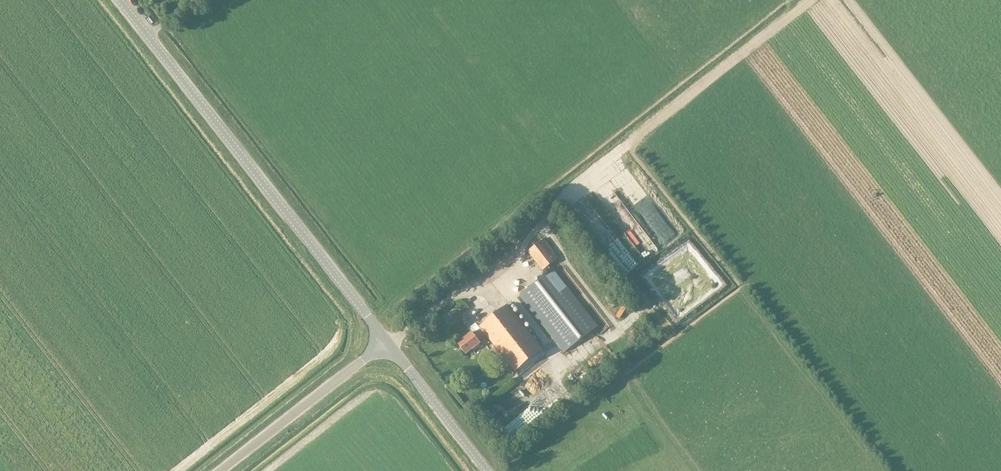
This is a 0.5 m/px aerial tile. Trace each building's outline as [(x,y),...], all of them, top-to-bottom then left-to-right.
[(660,251),(677,238),(631,179),(617,189),(629,205),(624,209),(614,196),(601,206),(630,245),(646,232),(660,251)] [(542,271),(559,258),(544,238),(527,251),(542,271)] [(563,353),(598,327),(553,269),(519,295),(563,353)] [(663,285),(670,303),(684,297),(677,280),(663,285)] [(461,301),(472,302),(471,311),(479,312),(482,285),(463,283),(461,301)] [(438,297),(445,291),(441,285),(434,291),(438,297)] [(611,309),(616,312),(619,307),(615,303),(611,309)] [(515,372),(542,350),(507,305),(480,327),(481,329),(473,335),(472,333),(458,344),(466,355),(480,343),(479,342),(487,336),(515,372)]
